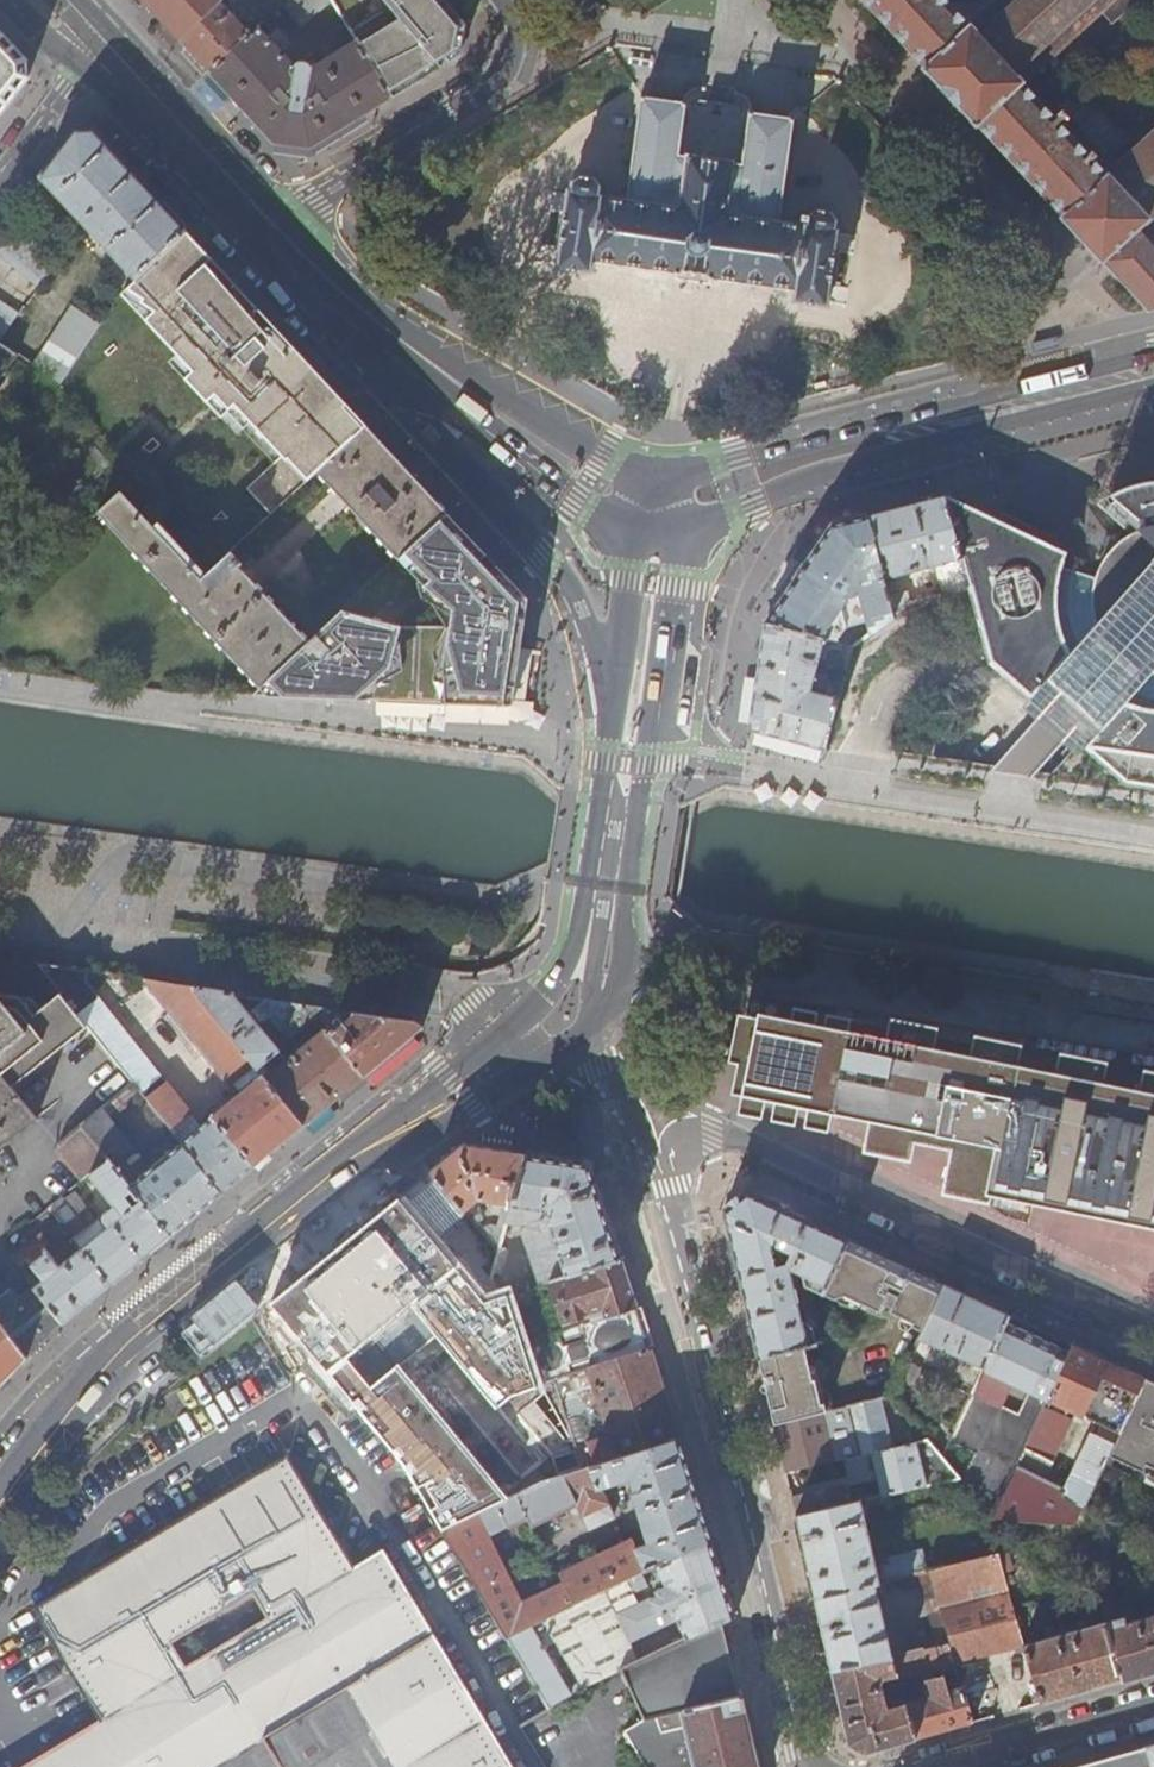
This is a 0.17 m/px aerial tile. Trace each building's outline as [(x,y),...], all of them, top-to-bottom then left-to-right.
[(172,33),(182,44),(228,0),(141,0),(172,33)] [(211,76),(262,30),(271,21),(285,9),(294,0),(228,0),(182,44),(211,76)] [(333,3),(331,0),(294,0),(285,9),(303,29),(333,3)] [(333,3),(358,44),(393,102),(461,59),(467,29),(443,0),(331,0),(333,3)] [(1153,312),(1153,228),(1149,223),(1153,219),(1153,132),(1106,177),(1091,160),(1094,156),(1090,152),(1087,155),(1058,124),(1066,116),(1061,111),(1053,118),(1023,85),(1114,2),(1119,7),(1120,7),(1127,0),(998,0),(969,27),(944,0),(861,0),(925,69),(924,71),(976,127),(978,127),(1063,218),(1062,221),(1101,263),(1103,262),(1150,313),(1153,312)] [(1120,7),(1126,14),(1141,0),(1127,0),(1120,7)] [(271,21),(262,30),(265,34),(274,25),(271,21)] [(0,30),(0,117),(29,79),(28,60),(0,30)] [(312,151),(393,102),(358,44),(318,68),(314,63),(308,67),(302,67),(298,69),(284,55),(293,47),(280,32),(271,40),(265,34),(262,30),(211,76),(276,146),(312,151)] [(793,305),(829,310),(840,232),(837,231),(838,223),(832,215),(817,213),(809,219),(808,227),(806,227),(805,229),(780,225),(794,121),(751,115),(743,168),(734,166),(734,165),(689,159),(688,160),(680,159),(687,106),(643,100),(627,204),(604,201),(604,199),(601,199),(602,190),(596,182),(582,179),(572,187),(571,195),(568,194),(557,272),(591,277),(593,265),(693,278),(795,293),(793,305)] [(135,281),(188,233),(139,181),(94,132),(76,135),(41,181),(118,263),(135,281)] [(12,225),(0,239),(0,257),(39,289),(60,264),(12,225)] [(318,473),(367,427),(269,321),(188,233),(135,281),(129,287),(145,297),(142,301),(155,310),(153,312),(145,319),(178,355),(193,371),(184,378),(221,418),(228,412),(234,406),(250,422),(282,456),(247,489),(272,516),(318,473)] [(129,287),(135,281),(118,263),(109,271),(126,289),(129,287)] [(145,297),(129,287),(126,289),(124,292),(153,312),(155,310),(142,301),(145,297)] [(2,342),(20,316),(0,302),(0,341),(2,342)] [(34,365),(61,386),(101,326),(72,306),(34,365)] [(19,354),(2,342),(0,341),(0,380),(19,354)] [(193,371),(178,355),(170,362),(184,378),(193,371)] [(243,428),(250,422),(234,406),(228,412),(243,428)] [(399,560),(447,514),(394,456),(367,427),(318,473),(399,560)] [(1089,576),(1061,568),(1067,554),(945,497),(968,586),(981,583),(989,662),(1034,701),(1050,684),(1096,724),(1082,742),(1096,755),(1126,781),(1142,781),(1153,781),(1153,488),(1144,489),(1124,495),(1114,500),(1134,519),(1137,531),(1128,536),(1120,540),(1111,549),(1101,562),(1094,577),(1089,576)] [(98,514),(260,689),(267,682),(309,643),(240,568),(244,564),(233,553),(203,580),(120,493),(98,514)] [(968,586),(945,497),(905,507),(867,517),(884,581),(944,565),(951,594),(969,590),(968,586)] [(833,525),(848,521),(846,512),(822,518),(807,541),(818,548),(833,525)] [(267,682),(282,698),(513,710),(528,602),(447,514),(399,560),(452,611),(449,629),(402,627),(344,610),(309,643),(267,682)] [(884,581),(867,517),(848,521),(833,525),(818,548),(766,624),(766,626),(830,643),(842,625),(837,621),(850,601),(861,599),(871,638),(894,621),(891,610),(888,599),(884,581)] [(907,594),(888,599),(891,610),(909,605),(907,594)] [(750,732),(825,753),(839,703),(812,695),(813,689),(825,693),(829,678),(818,675),(821,664),(843,670),(835,697),(840,699),(854,650),(841,646),(830,643),(766,626),(750,732)] [(856,632),(841,646),(854,650),(864,643),(856,632)] [(1059,722),(1082,742),(1096,724),(1050,684),(1034,701),(1059,722)] [(82,973),(38,966),(64,1000),(89,1029),(135,1087),(171,1131),(191,1115),(192,1115),(82,973)] [(230,1088),(255,1067),(192,990),(144,982),(230,1088)] [(400,1049),(423,1030),(416,1024),(335,1012),(334,1021),(347,1023),(332,1036),(329,1031),(287,1064),(257,1027),(263,1022),(265,1024),(271,1019),(289,1042),(326,1014),(327,1011),(264,1001),(264,1004),(248,1017),(234,1000),(235,996),(192,990),(255,1067),(263,1078),(304,1128),(336,1102),(400,1049)] [(13,1089),(89,1029),(64,1000),(44,1016),(34,1003),(0,998),(0,1073),(13,1089)] [(746,1019),(730,1098),(834,1118),(835,1114),(870,1120),(862,1160),(911,1169),(918,1130),(954,1137),(943,1193),(994,1203),(996,1192),(1005,1194),(1007,1186),(1031,1190),(1030,1200),(1040,1202),(1042,1191),(1059,1195),(1057,1207),(1153,1225),(1153,1060),(1148,1059),(1146,1070),(1057,1053),(1055,1065),(1021,1058),(1024,1045),(852,1012),(847,1038),(746,1019)] [(238,1099),(263,1078),(255,1067),(230,1088),(234,1095),(238,1099)] [(38,1121),(13,1089),(0,1073),(0,1149),(38,1121)] [(261,1163),(304,1128),(263,1078),(238,1099),(234,1095),(231,1098),(234,1102),(202,1129),(194,1120),(174,1136),(182,1145),(222,1196),(261,1163)] [(151,1171),(182,1145),(174,1136),(171,1131),(135,1087),(103,1114),(151,1171)] [(209,1206),(222,1196),(182,1145),(151,1171),(103,1114),(84,1129),(110,1162),(109,1162),(170,1238),(198,1215),(209,1206)] [(171,1131),(174,1136),(194,1120),(191,1115),(171,1131)] [(91,1177),(109,1162),(110,1162),(84,1129),(61,1149),(86,1181),(91,1177)] [(482,1140),(480,1150),(514,1155),(516,1145),(482,1140)] [(514,1155),(480,1150),(464,1147),(452,1156),(432,1173),(466,1214),(481,1202),(503,1205),(501,1213),(510,1215),(512,1208),(525,1156),(514,1155)] [(591,1167),(525,1156),(512,1208),(547,1213),(549,1222),(527,1228),(522,1234),(539,1287),(551,1283),(621,1260),(607,1216),(591,1167)] [(83,1251),(111,1287),(139,1264),(170,1238),(109,1162),(91,1177),(114,1208),(102,1219),(109,1229),(83,1251)] [(466,1214),(432,1173),(416,1186),(399,1201),(434,1242),(466,1214)] [(75,1238),(95,1224),(76,1196),(54,1209),(75,1238)] [(824,1296),(849,1243),(802,1221),(748,1196),(724,1213),(743,1295),(759,1361),(806,1349),(817,1346),(813,1328),(805,1324),(802,1324),(790,1271),(804,1277),(806,1288),(824,1297),(824,1296)] [(434,1242),(399,1201),(319,1266),(272,1305),(405,1466),(445,1533),(545,1485),(586,1471),(579,1450),(556,1380),(537,1386),(524,1346),(511,1304),(509,1297),(502,1299),(486,1304),(453,1264),(434,1242)] [(547,1213),(512,1208),(510,1215),(508,1224),(527,1228),(549,1222),(547,1213)] [(476,1213),(469,1218),(476,1227),(483,1221),(476,1213)] [(203,1221),(198,1215),(170,1238),(175,1244),(203,1221)] [(74,1239),(83,1251),(109,1229),(102,1219),(95,1224),(75,1238),(74,1239)] [(501,1250),(508,1224),(481,1232),(500,1254),(501,1250)] [(42,1275),(47,1281),(61,1269),(50,1254),(54,1250),(43,1236),(15,1258),(30,1277),(36,1271),(40,1270),(42,1275)] [(899,1266),(849,1243),(824,1296),(854,1310),(863,1304),(878,1312),(883,1303),(893,1308),(891,1312),(915,1323),(913,1327),(923,1332),(945,1288),(899,1266)] [(510,1252),(501,1250),(500,1254),(495,1274),(504,1276),(510,1252)] [(35,1289),(64,1325),(111,1287),(83,1251),(61,1269),(47,1281),(35,1289)] [(468,1252),(453,1264),(486,1304),(493,1280),(468,1252)] [(630,1287),(621,1260),(551,1283),(565,1325),(590,1317),(605,1312),(607,1319),(637,1310),(630,1287)] [(493,1280),(486,1304),(502,1299),(493,1280)] [(978,1303),(945,1288),(923,1332),(919,1341),(936,1348),(932,1357),(941,1362),(944,1358),(952,1362),(955,1357),(985,1372),(1010,1318),(978,1303)] [(29,1360),(42,1348),(50,1340),(58,1331),(64,1325),(35,1289),(29,1294),(20,1301),(11,1291),(0,1299),(0,1321),(29,1360)] [(520,1301),(518,1294),(509,1297),(511,1304),(520,1301)] [(645,1335),(637,1310),(607,1319),(592,1324),(524,1346),(537,1386),(556,1380),(567,1376),(650,1350),(645,1335)] [(605,1312),(590,1317),(592,1324),(607,1319),(605,1312)] [(1042,1333),(1010,1318),(985,1372),(973,1397),(1001,1410),(1013,1386),(1047,1403),(1072,1347),(1042,1333)] [(5,1384),(17,1372),(29,1360),(0,1321),(0,1389),(5,1384)] [(844,1340),(831,1324),(821,1332),(824,1345),(844,1340)] [(1117,1410),(1121,1402),(1132,1407),(1144,1381),(1114,1367),(1072,1347),(1047,1403),(994,1520),(993,1522),(1013,1523),(1020,1510),(1032,1515),(1028,1524),(1077,1528),(1105,1466),(1128,1416),(1117,1410)] [(806,1349),(759,1361),(766,1394),(774,1427),(831,1413),(819,1363),(810,1365),(806,1349)] [(664,1393),(650,1350),(567,1376),(582,1424),(593,1420),(587,1403),(601,1398),(613,1438),(579,1450),(586,1471),(679,1441),(664,1393)] [(920,1370),(908,1364),(900,1380),(912,1386),(920,1370)] [(1144,1381),(1132,1407),(1128,1416),(1105,1466),(1138,1481),(1142,1472),(1153,1477),(1153,1385),(1144,1381)] [(831,1413),(774,1427),(780,1453),(786,1476),(872,1455),(891,1451),(879,1402),(831,1413)] [(1128,1416),(1132,1407),(1121,1402),(1117,1410),(1128,1416)] [(711,1541),(696,1493),(679,1441),(586,1471),(545,1485),(445,1533),(507,1639),(624,1583),(642,1574),(654,1569),(711,1541)] [(891,1451),(872,1455),(883,1500),(962,1482),(929,1442),(891,1451)] [(383,1551),(355,1568),(339,1542),(286,1457),(109,1566),(34,1612),(45,1630),(101,1723),(28,1766),(514,1766),(383,1551)] [(1025,1479),(1042,1488),(1052,1465),(1035,1457),(1025,1479)] [(844,1488),(791,1500),(796,1519),(849,1507),(844,1488)] [(805,1557),(815,1599),(875,1585),(879,1584),(876,1570),(861,1505),(849,1507),(796,1519),(805,1557)] [(1020,1510),(1013,1523),(1028,1524),(1032,1515),(1020,1510)] [(555,1578),(531,1528),(526,1519),(488,1538),(523,1604),(559,1587),(555,1578)] [(599,1558),(626,1544),(622,1536),(595,1550),(599,1558)] [(718,1563),(711,1541),(654,1569),(660,1580),(654,1583),(657,1589),(663,1586),(664,1589),(660,1591),(662,1596),(635,1609),(630,1597),(624,1583),(507,1639),(549,1711),(574,1696),(623,1672),(642,1663),(632,1644),(679,1622),(683,1630),(688,1641),(724,1624),(724,1625),(736,1619),(733,1610),(722,1576),(718,1563)] [(922,1554),(927,1573),(930,1572),(947,1568),(942,1549),(922,1554)] [(876,1570),(879,1584),(901,1579),(927,1573),(922,1554),(890,1562),(891,1567),(876,1570)] [(1001,1558),(1000,1555),(947,1568),(930,1572),(946,1628),(951,1645),(949,1645),(955,1664),(985,1656),(1025,1645),(1006,1575),(1001,1558)] [(1001,1558),(1006,1575),(1015,1573),(1010,1556),(1001,1558)] [(932,1631),(946,1628),(930,1572),(927,1573),(901,1579),(905,1593),(921,1589),(932,1631)] [(648,1588),(642,1574),(624,1583),(630,1597),(648,1588)] [(564,1585),(561,1575),(555,1578),(559,1587),(564,1585)] [(1147,1612),(1148,1619),(1127,1625),(1125,1619),(1112,1622),(1109,1611),(1114,1609),(1106,1580),(1093,1584),(1105,1624),(1122,1683),(1153,1674),(1153,1673),(1153,1610),(1147,1612)] [(824,1638),(832,1671),(893,1658),(881,1608),(886,1606),(885,1598),(879,1599),(875,1585),(815,1599),(824,1638)] [(1038,1608),(1056,1603),(1055,1595),(1036,1600),(1038,1608)] [(1069,1619),(1064,1601),(1056,1603),(1062,1621),(1069,1619)] [(1077,1695),(1122,1683),(1105,1624),(1073,1633),(1072,1626),(1062,1629),(1064,1635),(1059,1637),(1053,1616),(1039,1620),(1045,1640),(1025,1645),(1042,1705),(1077,1695)] [(724,1625),(724,1624),(688,1641),(642,1663),(623,1672),(646,1723),(624,1734),(643,1766),(758,1766),(745,1713),(743,1700),(741,1700),(728,1643),(724,1625)] [(924,1651),(949,1645),(951,1645),(946,1628),(932,1631),(900,1639),(904,1656),(924,1651)] [(942,1667),(955,1664),(949,1645),(924,1651),(929,1670),(942,1667)] [(866,1755),(974,1725),(964,1690),(949,1694),(945,1677),(925,1682),(930,1700),(908,1706),(906,1700),(892,1704),(893,1710),(888,1711),(882,1688),(885,1681),(916,1673),(918,1680),(924,1679),(922,1672),(929,1670),(924,1651),(904,1656),(893,1658),(832,1671),(841,1708),(850,1747),(866,1755)] [(925,1682),(945,1677),(942,1667),(929,1670),(922,1672),(924,1679),(925,1682)] [(1085,1766),(1153,1766),(1153,1747),(1085,1766)]
